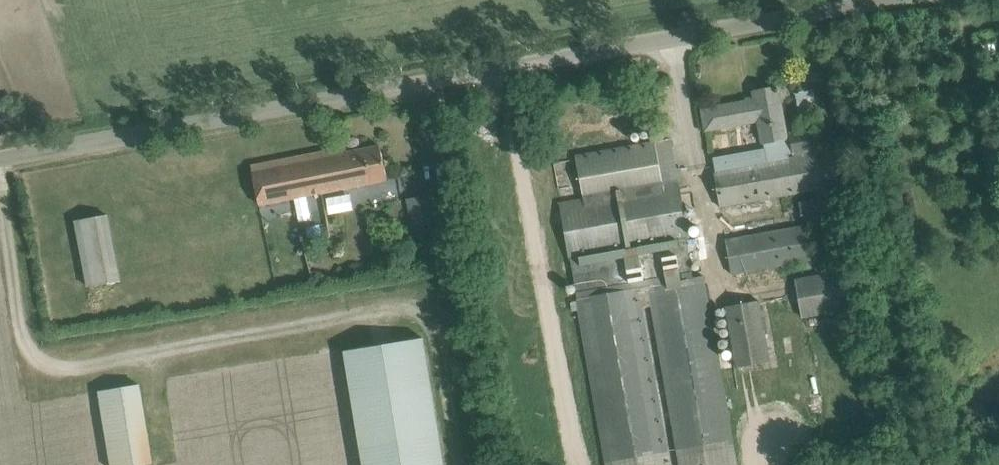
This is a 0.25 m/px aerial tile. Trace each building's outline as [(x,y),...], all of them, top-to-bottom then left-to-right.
[(756,100),(703,109),(707,131),(758,122),(762,143),(765,143),(765,147),(768,161),(790,157),(789,154),(816,149),(813,129),(790,133),(791,136),(787,137),(778,87),(754,92),(756,100)] [(689,235),(699,233),(697,223),(687,225),(674,155),(670,136),(578,152),(587,198),(561,203),(571,259),(572,258),(579,298),(576,298),(606,464),(672,464),(643,307),(651,306),(680,464),(740,464),(705,275),(694,277),(687,238),(690,238),(689,235)] [(343,153),(343,148),(253,165),(261,207),(388,181),(381,146),(343,153)] [(731,154),(714,157),(716,170),(714,171),(721,206),(818,189),(838,185),(832,150),(790,157),(768,161),(734,167),(731,154)] [(450,191),(439,193),(441,203),(453,200),(450,191)] [(414,226),(437,222),(431,194),(408,199),(414,226)] [(822,198),(799,202),(802,215),(825,211),(822,198)] [(111,234),(107,215),(77,221),(89,286),(120,280),(111,234)] [(733,273),(747,271),(749,280),(757,278),(755,269),(812,260),(806,225),(726,238),(733,273)] [(861,307),(854,269),(797,278),(803,317),(861,307)] [(760,301),(725,307),(736,367),(771,361),(760,301)] [(363,464),(445,464),(425,338),(344,351),(363,464)] [(110,464),(142,464),(154,463),(141,384),(99,391),(110,464)]
